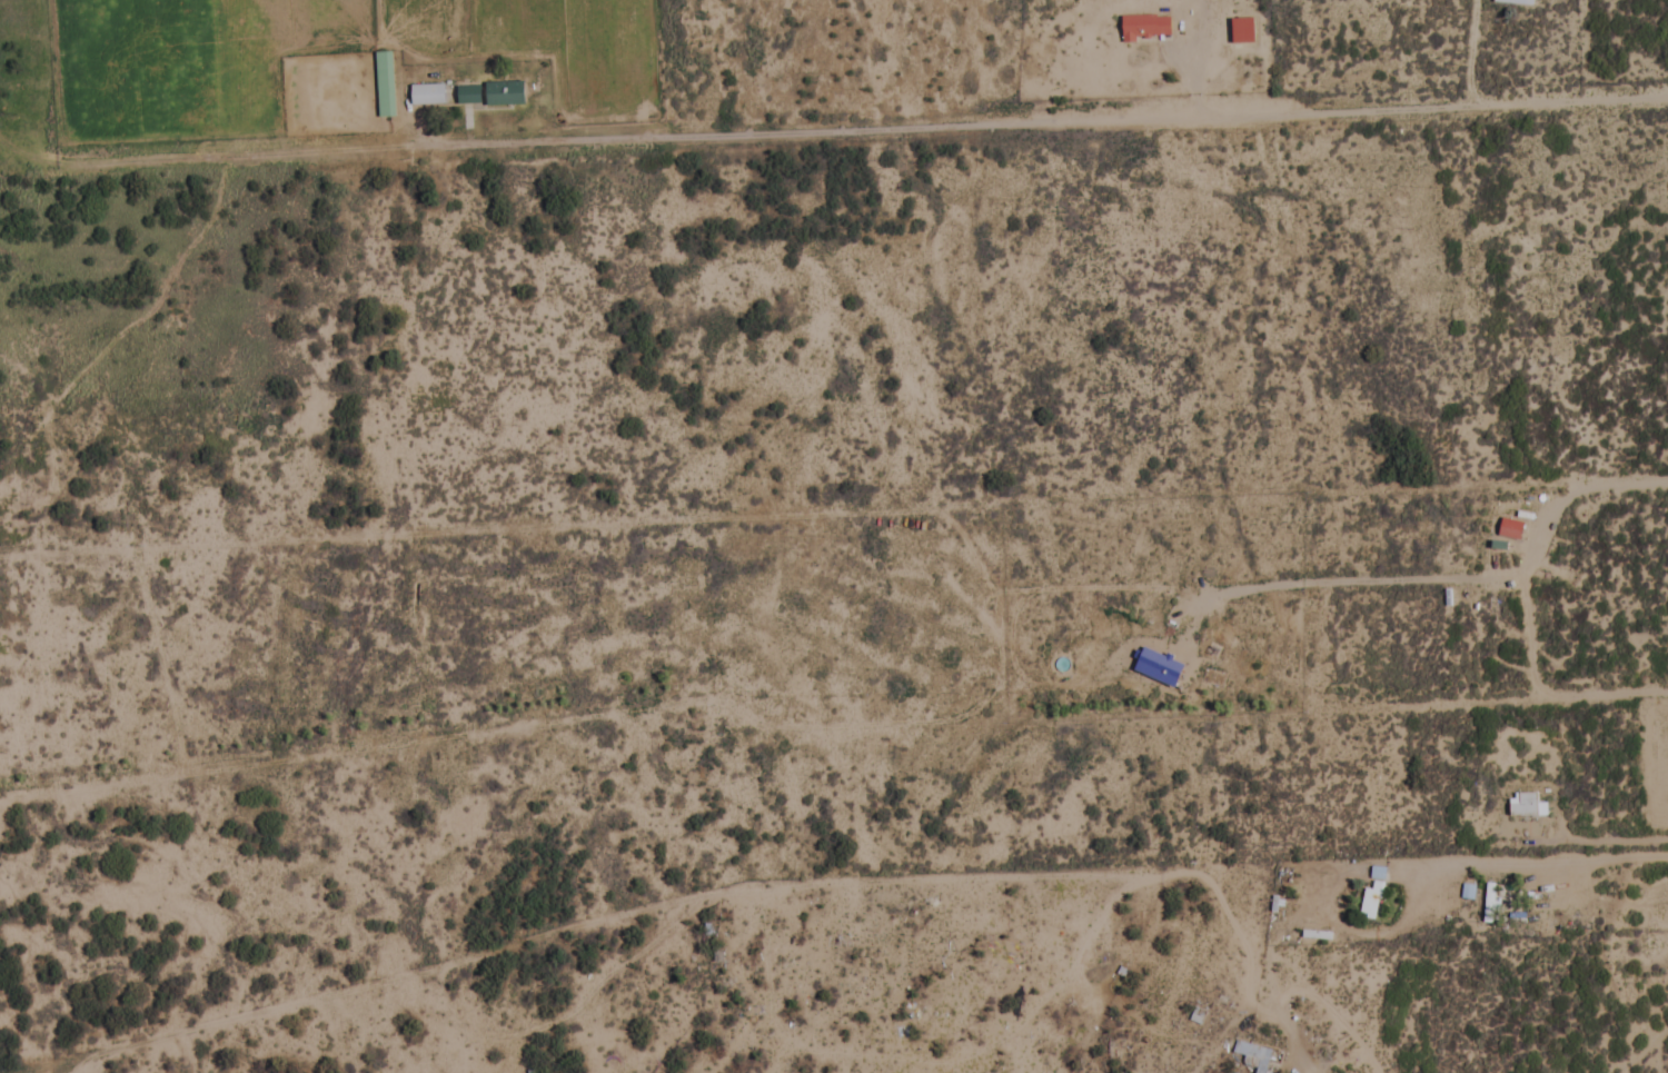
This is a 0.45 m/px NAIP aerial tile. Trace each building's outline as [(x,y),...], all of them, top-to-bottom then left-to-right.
[(1121,17),(1121,42),(1170,42),(1170,17),(1121,17)] [(393,52),(375,53),(377,119),(395,118),(393,52)] [(525,85),(456,85),(456,106),(526,106),(525,85)] [(411,86),(411,106),(444,106),(444,86),(411,86)] [(1499,535),(1521,539),(1524,523),(1501,519),(1499,535)] [(1510,817),(1545,817),(1545,805),(1538,805),(1538,793),(1510,793),(1510,817)] [(1386,870),(1371,867),(1360,919),(1376,922),(1386,870)] [(1497,886),(1485,886),(1485,922),(1497,922),(1497,886)] [(1282,1053),(1235,1042),(1232,1055),(1244,1058),(1242,1067),(1257,1071),(1256,1072),(1277,1072),(1282,1053)]
